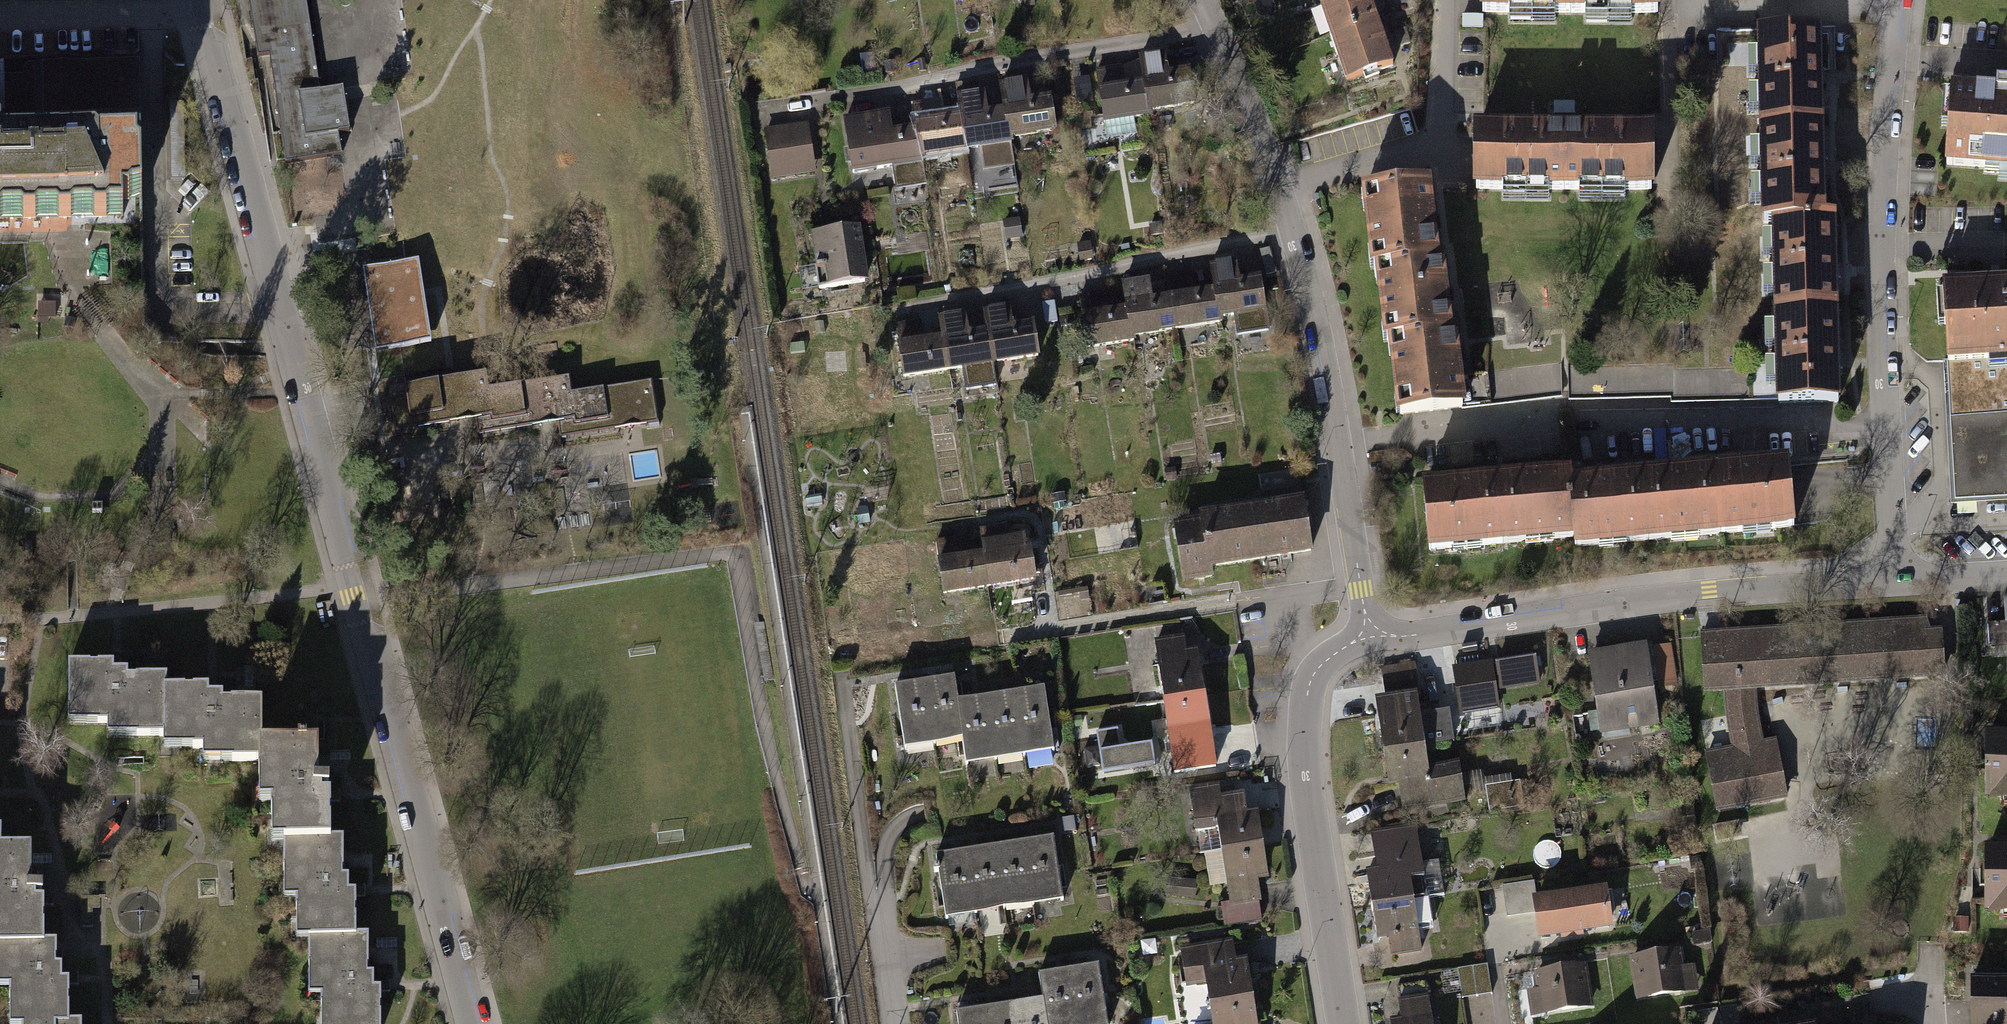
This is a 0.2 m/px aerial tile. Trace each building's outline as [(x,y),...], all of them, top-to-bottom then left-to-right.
[(306,0),(249,0),(258,59),(269,57),(280,131),(285,164),(341,156),(338,134),(349,133),(342,88),(309,93),(306,74),(316,72),(306,0)] [(1316,4),(1325,32),(1376,15),(1371,0),(1327,0),(1316,4)] [(1567,0),(1477,0),(1477,11),(1505,11),(1505,20),(1554,19),(1554,11),(1567,11),(1567,0)] [(1657,0),(1567,0),(1567,11),(1582,11),(1582,20),(1628,19),(1628,10),(1657,10),(1657,0)] [(1376,15),(1325,32),(1342,82),(1393,65),(1376,15)] [(1752,34),(1755,126),(1821,124),(1817,32),(1752,34)] [(1140,57),(1142,80),(1145,109),(1193,104),(1189,69),(1166,71),(1164,54),(1140,57)] [(128,218),(128,201),(145,201),(144,141),(136,142),(137,64),(23,66),(23,81),(0,81),(0,222),(128,218)] [(1117,68),(1093,70),(1099,122),(1103,122),(1104,140),(1135,136),(1133,118),(1146,117),(1145,109),(1142,80),(1119,83),(1117,68)] [(999,85),(1002,107),(1007,138),(1052,131),(1044,78),(999,85)] [(1948,85),(1941,166),(2006,171),(2006,89),(1948,85)] [(954,94),(958,114),(963,149),(1008,142),(1007,138),(1002,107),(988,109),(985,89),(954,94)] [(910,103),(913,125),(918,156),(963,149),(958,114),(937,117),(934,99),(910,103)] [(886,110),(839,118),(848,173),(919,162),(918,156),(913,125),(889,129),(886,110)] [(1078,145),(1093,143),(1091,114),(1076,115),(1078,145)] [(810,174),(802,124),(760,131),(768,180),(810,174)] [(1755,126),(1758,218),(1767,218),(1824,216),(1821,124),(1755,126)] [(1559,191),(1559,126),(1469,126),(1469,191),(1500,191),(1500,197),(1545,197),(1545,191),(1559,191)] [(1649,191),(1649,126),(1559,126),(1559,191),(1576,191),(1576,198),(1624,198),(1624,191),(1649,191)] [(1435,257),(1426,181),(1359,189),(1368,265),(1371,265),(1435,257)] [(1824,216),(1767,218),(1770,309),(1835,307),(1832,216),(1824,216)] [(1017,217),(999,220),(1002,237),(1019,235),(1017,217)] [(866,282),(858,226),(808,233),(813,268),(798,270),(801,291),(866,282)] [(1088,241),(1075,244),(1078,260),(1091,257),(1088,241)] [(1267,251),(1259,253),(1266,277),(1274,274),(1267,251)] [(1435,257),(1371,265),(1381,341),(1384,340),(1451,332),(1442,256),(1435,257)] [(1208,261),(1213,289),(1218,319),(1264,311),(1259,278),(1237,282),(1234,257),(1208,261)] [(388,349),(430,342),(419,262),(374,268),(388,349)] [(1164,278),(1167,296),(1172,332),(1218,324),(1218,319),(1213,289),(1193,293),(1190,274),(1164,278)] [(1120,284),(1123,307),(1128,339),(1172,332),(1167,296),(1148,299),(1145,280),(1120,284)] [(1939,283),(1943,364),(2006,361),(2006,280),(1939,283)] [(1100,291),(1077,295),(1086,351),(1129,344),(1128,339),(1123,307),(1103,310),(1100,291)] [(1053,302),(1040,303),(1044,326),(1056,324),(1053,302)] [(985,311),(987,329),(993,364),(1039,357),(1033,323),(1013,326),(1010,307),(985,311)] [(1835,307),(1770,309),(1774,401),(1839,399),(1835,307)] [(941,316),(944,335),(949,371),(993,364),(987,329),(969,332),(966,312),(941,316)] [(919,321),(893,325),(902,378),(949,371),(944,335),(921,338),(919,321)] [(1451,332),(1384,340),(1393,415),(1466,406),(1462,376),(1457,331),(1451,332)] [(2006,418),(2006,361),(1943,364),(1946,421),(2006,418)] [(1471,375),(1462,376),(1466,406),(1466,410),(1475,409),(1561,402),(1559,364),(1471,375)] [(406,396),(390,399),(395,430),(456,421),(454,410),(473,407),(477,433),(539,424),(537,413),(556,411),(559,437),(621,428),(619,417),(639,414),(640,425),(658,422),(652,380),(572,392),(570,377),(489,389),(487,373),(404,385),(406,396)] [(1946,421),(1951,506),(2006,503),(2006,418),(1946,421)] [(1219,455),(1209,457),(1210,465),(1220,463),(1219,455)] [(1786,459),(1713,465),(1719,537),(1792,531),(1786,459)] [(1713,465),(1640,472),(1646,544),(1719,537),(1713,465)] [(1172,467),(1162,469),(1164,478),(1174,477),(1172,467)] [(1567,478),(1566,469),(1492,475),(1498,545),(1573,539),(1567,478)] [(1640,472),(1567,478),(1573,539),(1574,550),(1646,544),(1640,472)] [(1498,545),(1492,475),(1418,481),(1424,551),(1498,545)] [(1246,503),(1256,559),(1311,550),(1302,494),(1246,503)] [(1256,559),(1246,503),(1197,511),(1198,520),(1173,524),(1182,583),(1212,578),(1210,566),(1256,559)] [(975,533),(979,553),(985,588),(1032,580),(1025,536),(1005,539),(1003,528),(975,533)] [(955,538),(933,542),(942,595),(985,588),(979,553),(958,557),(955,538)] [(1088,590),(1055,595),(1056,600),(1089,595),(1088,590)] [(1704,693),(1723,692),(1727,735),(1729,750),(1705,754),(1715,814),(1785,800),(1773,738),(1760,739),(1758,722),(1756,691),(1946,679),(1943,628),(1930,628),(1926,616),(1700,630),(1704,693)] [(1153,641),(1162,704),(1202,698),(1195,648),(1183,650),(1181,637),(1153,641)] [(1649,650),(1648,645),(1588,653),(1599,732),(1659,724),(1655,693),(1677,690),(1671,647),(1649,650)] [(1501,711),(1493,661),(1453,667),(1460,717),(1501,711)] [(1499,670),(1503,694),(1542,688),(1538,664),(1499,670)] [(113,666),(67,665),(66,724),(105,725),(105,736),(164,736),(164,687),(164,677),(113,677),(113,666)] [(958,702),(954,678),(923,683),(933,744),(964,739),(958,702)] [(1380,755),(1423,748),(1421,738),(1445,735),(1442,714),(1418,718),(1413,682),(1380,687),(1382,701),(1372,703),(1380,755)] [(933,744),(923,683),(892,688),(902,749),(933,744)] [(208,687),(164,687),(164,736),(164,746),(203,746),(203,760),(258,760),(258,738),(259,702),(207,701),(208,687)] [(1045,689),(1016,693),(1026,755),(1055,750),(1045,689)] [(1016,693),(987,698),(997,759),(1026,755),(1016,693)] [(987,698),(958,702),(964,739),(968,764),(997,759),(987,698)] [(1208,741),(1202,698),(1162,704),(1170,765),(1200,761),(1197,743),(1208,741)] [(1094,736),(1097,754),(1080,756),(1082,770),(1098,767),(1100,777),(1153,769),(1150,746),(1118,751),(1116,733),(1094,736)] [(1984,735),(1985,801),(2006,801),(2006,734),(1984,735)] [(319,739),(258,738),(258,760),(258,796),(273,796),(273,838),(283,838),(333,839),(334,786),(319,786),(319,739)] [(1423,748),(1380,755),(1385,788),(1395,787),(1399,814),(1461,805),(1455,763),(1426,767),(1423,748)] [(1221,853),(1260,848),(1256,812),(1245,813),(1243,793),(1217,797),(1216,787),(1186,791),(1195,857),(1221,853)] [(1368,908),(1411,901),(1407,881),(1419,879),(1410,828),(1369,835),(1374,871),(1363,873),(1368,908)] [(47,948),(46,885),(30,885),(30,846),(2,846),(1,829),(0,829),(0,948),(47,948)] [(333,839),(283,838),(283,899),(297,899),(297,940),(308,941),(356,941),(357,892),(341,892),(342,839),(333,839)] [(1062,900),(1053,838),(1024,843),(1033,905),(1062,900)] [(1033,905),(1024,843),(995,847),(1004,909),(1033,905)] [(1004,909),(995,847),(966,852),(975,913),(1004,909)] [(1260,848),(1221,853),(1228,905),(1257,901),(1255,884),(1265,882),(1260,848)] [(1985,850),(1985,913),(2006,913),(2006,850),(1985,850)] [(975,913),(966,852),(936,856),(946,918),(975,913)] [(1195,884),(1168,880),(1165,897),(1192,901),(1195,884)] [(1611,932),(1604,889),(1537,900),(1535,884),(1501,890),(1506,920),(1534,916),(1539,944),(1611,932)] [(1428,890),(1415,892),(1422,937),(1435,935),(1428,890)] [(1260,923),(1257,901),(1228,905),(1220,906),(1223,928),(1260,923)] [(1411,901),(1368,908),(1373,939),(1381,938),(1384,957),(1419,951),(1411,901)] [(1706,932),(1690,935),(1692,951),(1709,949),(1706,932)] [(1205,1005),(1251,999),(1246,959),(1234,961),(1232,940),(1176,947),(1181,989),(1203,986),(1205,1005)] [(308,941),(308,999),(318,999),(317,1023),(376,1023),(377,987),(365,986),(365,941),(356,941),(308,941)] [(0,948),(0,989),(7,989),(8,1023),(73,1023),(72,983),(57,983),(57,947),(47,948),(0,948)] [(1683,971),(1680,953),(1628,962),(1635,1005),(1697,994),(1693,970),(1683,971)] [(1098,966),(1067,970),(1076,1023),(1108,1023),(1098,966)] [(1487,966),(1457,971),(1462,999),(1491,994),(1487,966)] [(1594,1006),(1587,967),(1536,976),(1538,990),(1526,992),(1530,1017),(1594,1006)] [(1067,970),(1036,975),(1040,1001),(1044,1023),(1076,1023),(1067,970)] [(1973,980),(1974,1023),(2006,1023),(2006,979),(1973,980)] [(1425,984),(1395,988),(1400,1019),(1388,1021),(1389,1023),(1431,1023),(1425,984)] [(1205,1005),(1208,1023),(1254,1023),(1251,999),(1205,1005)] [(1011,1006),(1014,1023),(1044,1023),(1040,1001),(1011,1006)] [(982,1011),(984,1023),(1014,1023),(1011,1006),(982,1011)] [(953,1015),(955,1023),(984,1023),(982,1011),(953,1015)]
